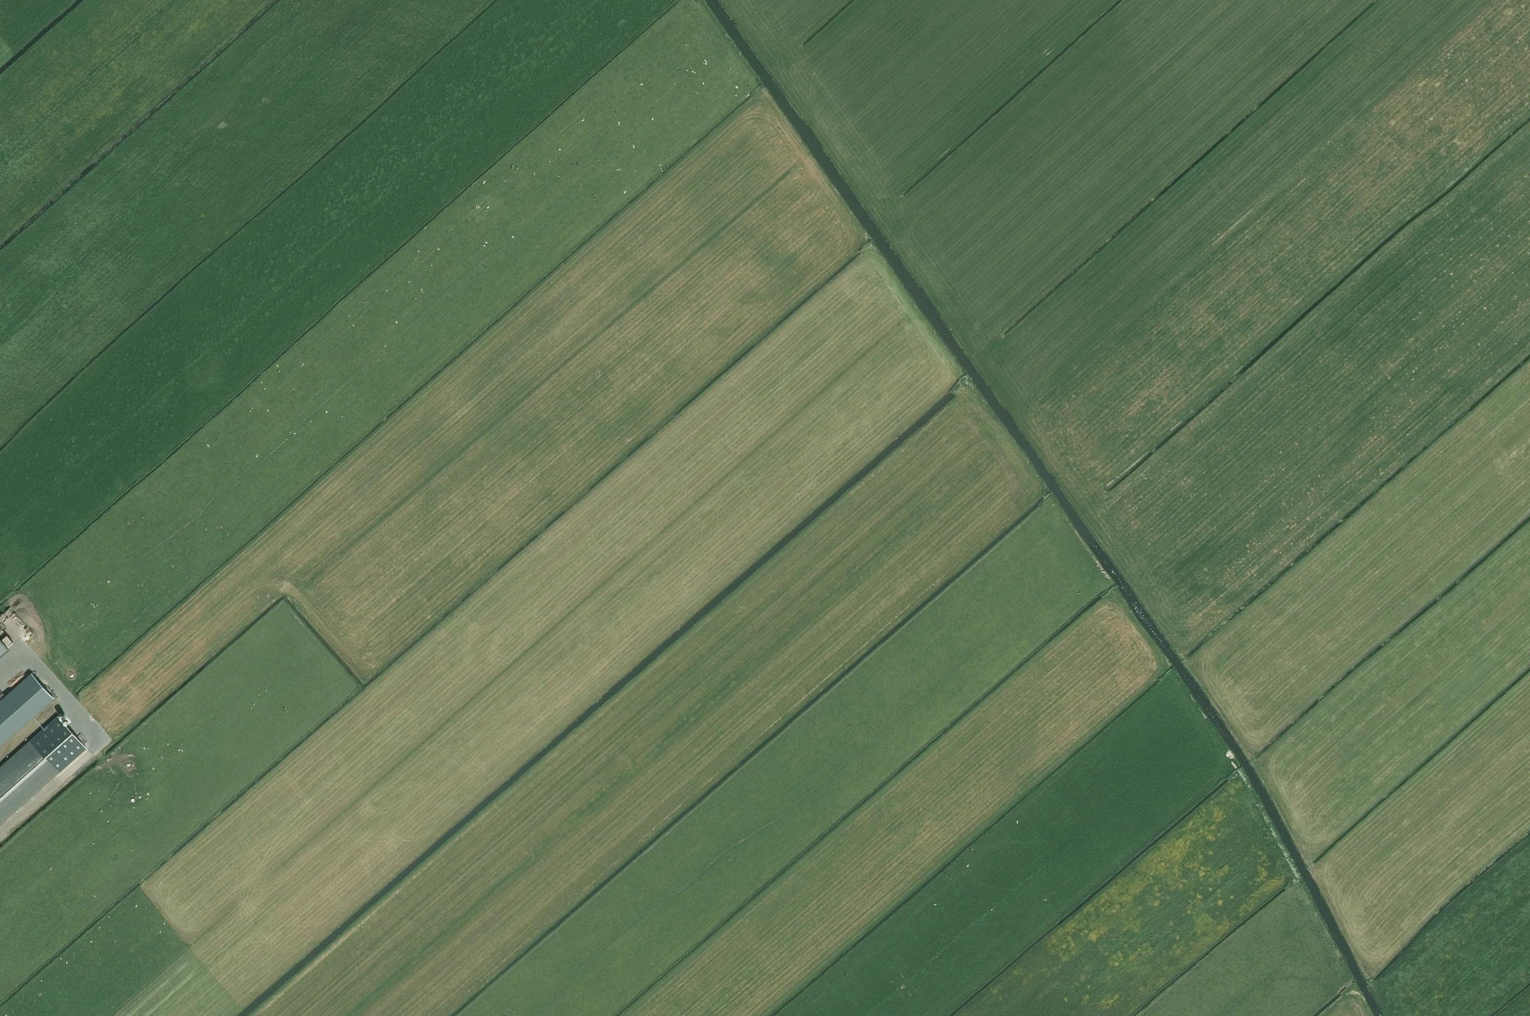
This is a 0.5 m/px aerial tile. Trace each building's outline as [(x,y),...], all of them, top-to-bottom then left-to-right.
[(8,647),(0,638),(0,655),(8,647)] [(53,698),(31,673),(0,700),(0,746),(53,698)] [(58,716),(31,740),(59,772),(86,748),(58,716)] [(59,772),(31,740),(0,767),(0,824),(59,772)]
